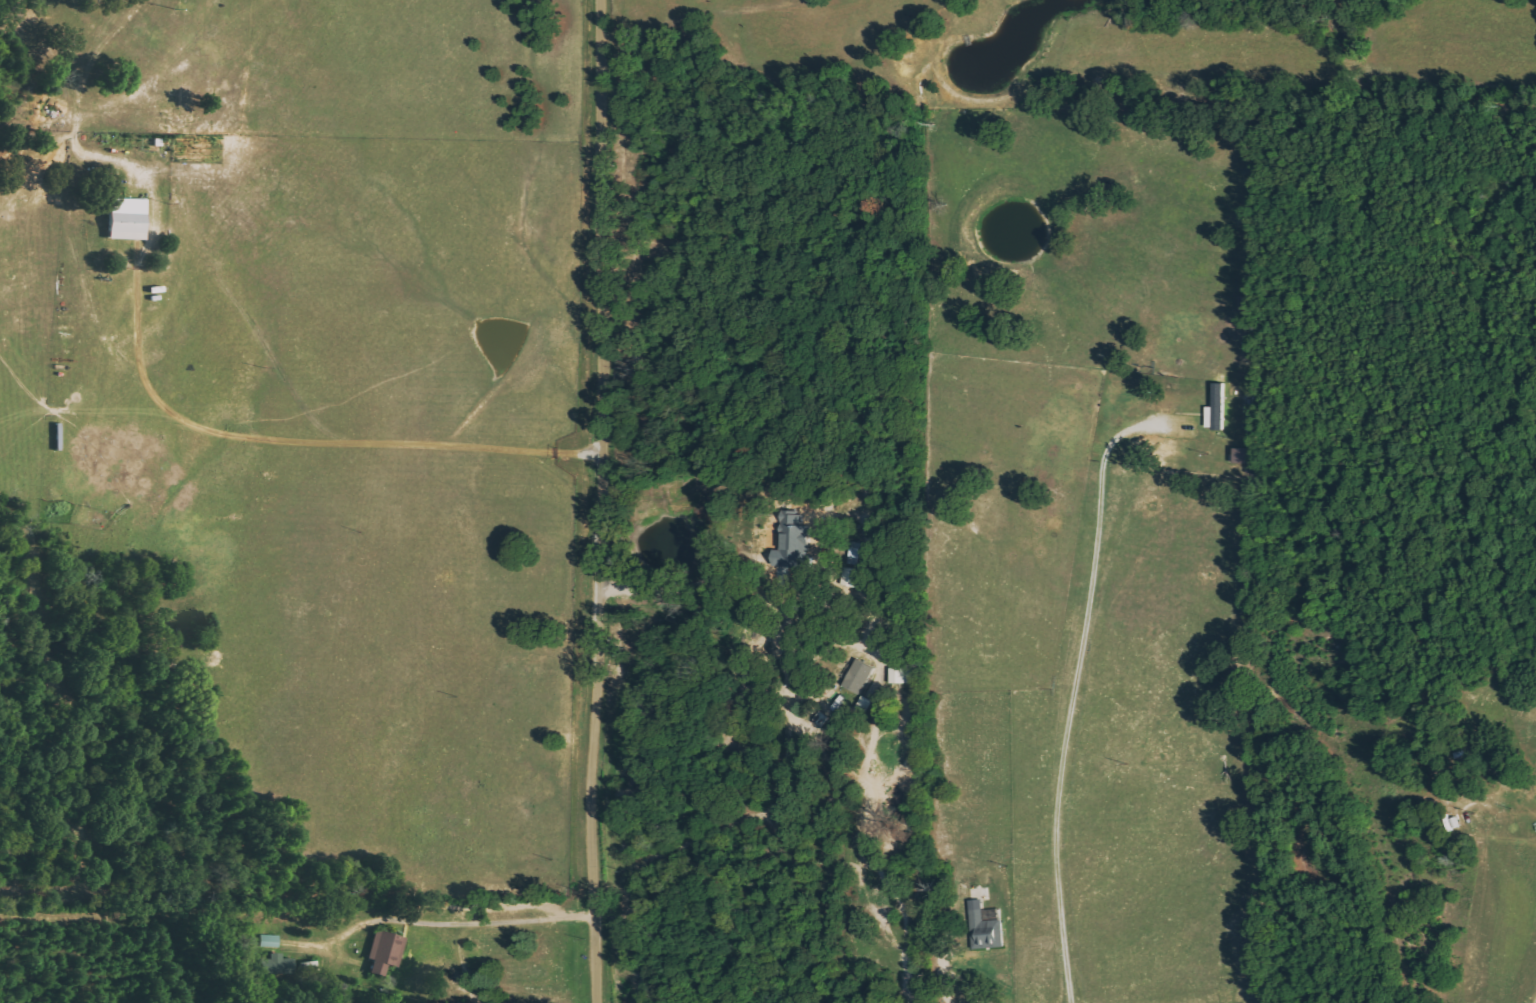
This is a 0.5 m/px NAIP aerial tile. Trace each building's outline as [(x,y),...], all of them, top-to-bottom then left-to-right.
[(143,241),(144,200),(108,199),(107,240),(143,241)] [(1223,383),(1212,383),(1212,407),(1205,406),(1205,429),(1222,429),(1223,383)] [(805,565),(809,518),(788,515),(783,563),(805,565)] [(873,667),(854,658),(841,686),(860,695),(873,667)] [(913,683),(913,668),(889,668),(890,684),(913,683)] [(972,949),(1003,947),(1001,919),(983,921),(982,899),(968,901),(972,949)] [(367,958),(371,959),(368,973),(383,977),(386,967),(396,969),(405,938),(374,930),(367,958)] [(279,947),(279,935),(261,935),(261,947),(279,947)] [(260,974),(316,977),(317,963),(294,962),(295,959),(280,958),(280,953),(269,953),(268,960),(261,959),(260,974)]
